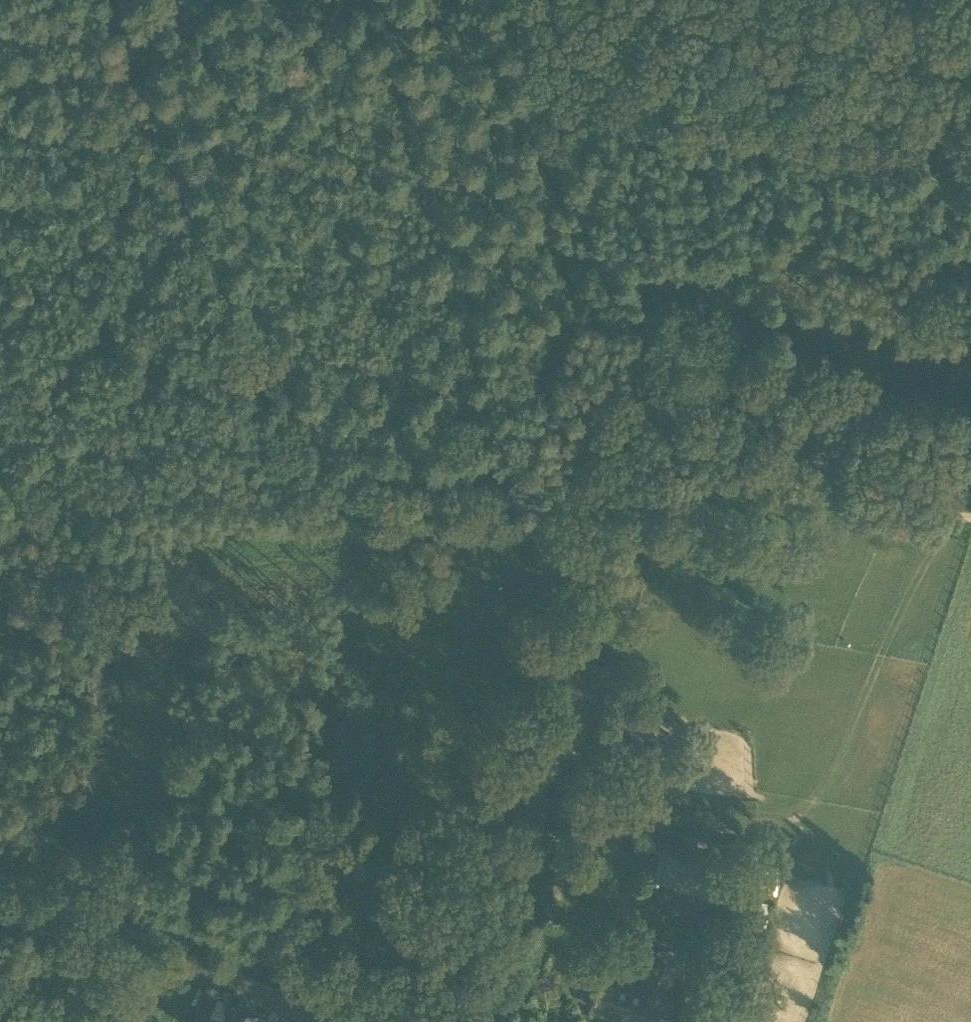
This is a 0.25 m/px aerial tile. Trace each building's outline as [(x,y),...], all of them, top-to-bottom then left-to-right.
[(645,868),(656,872),(661,860),(650,856),(645,868)] [(657,875),(703,891),(709,875),(663,859),(657,875)] [(659,950),(655,960),(670,965),(674,956),(659,950)] [(252,1016),(254,1012),(238,1005),(236,1009),(218,1001),(209,1021),(267,1021),(252,1016)]
